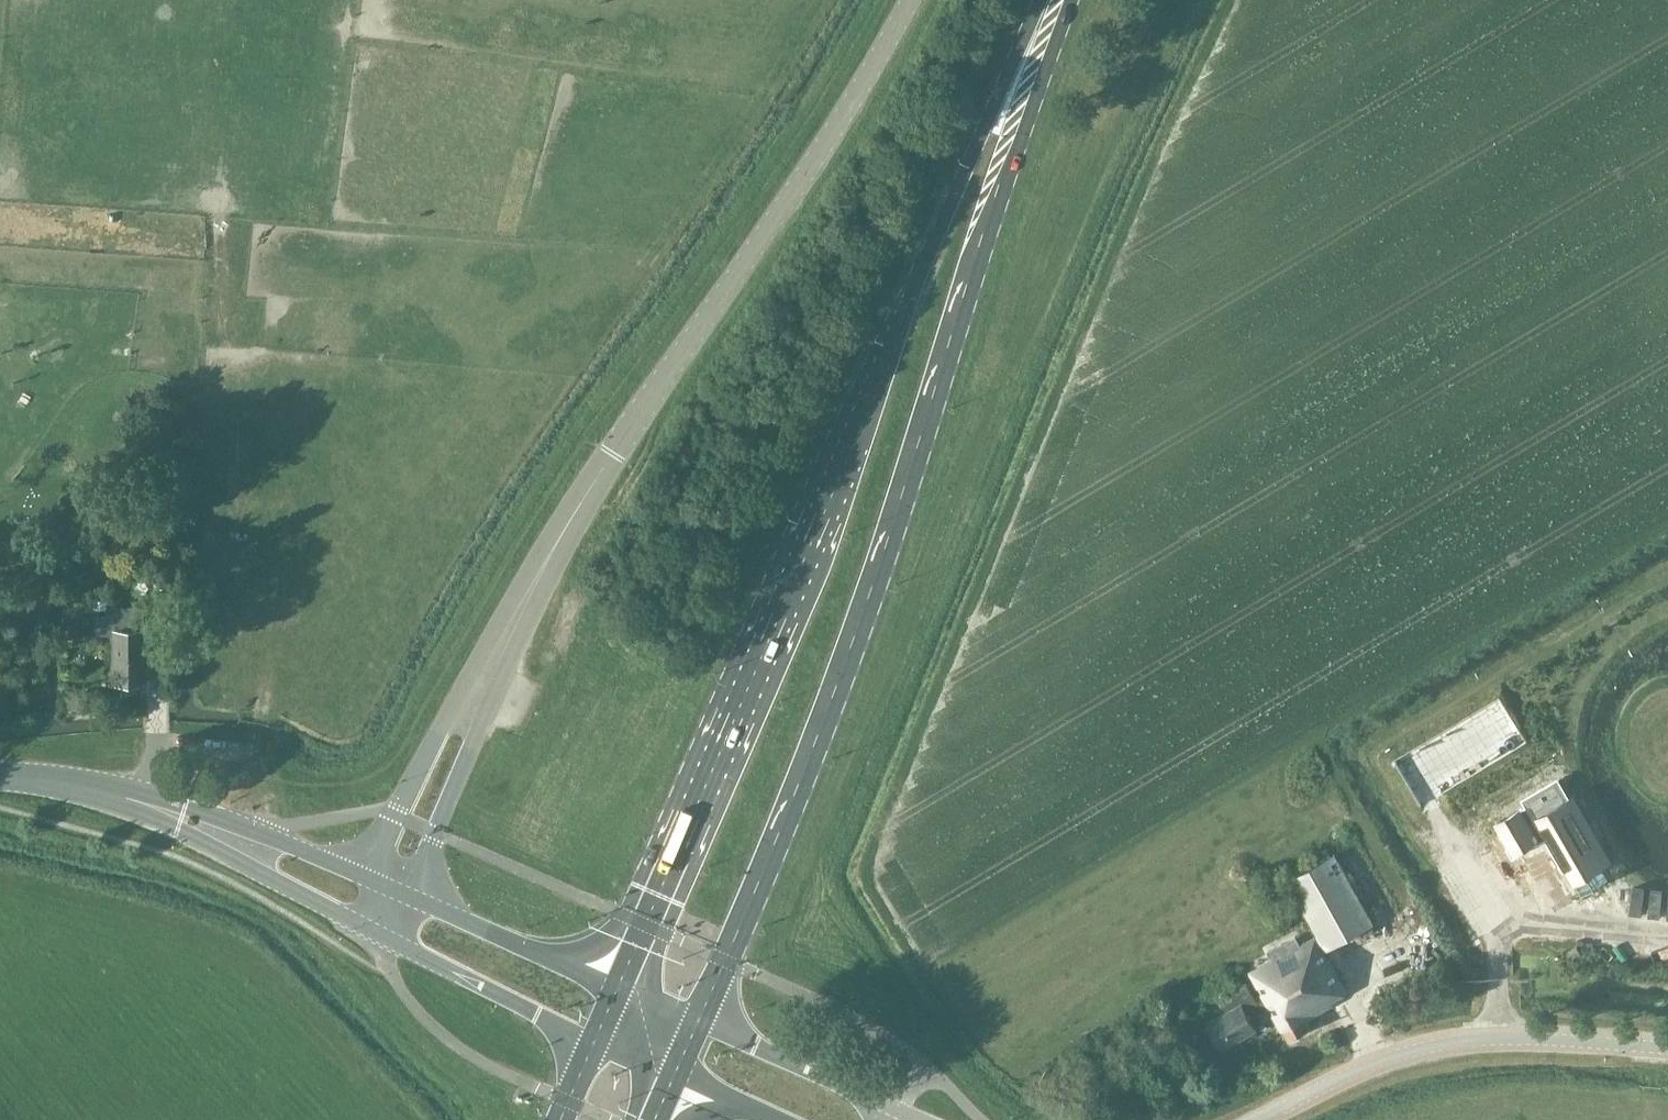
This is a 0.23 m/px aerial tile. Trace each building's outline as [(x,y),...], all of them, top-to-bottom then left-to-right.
[(114,683),(142,683),(142,630),(142,607),(114,607),(114,615),(96,615),(96,633),(113,633),(114,683)] [(1497,823),(1496,823),(1513,853),(1514,852),(1538,838),(1537,836),(1545,831),(1554,846),(1551,848),(1556,856),(1559,854),(1566,867),(1563,869),(1563,870),(1567,868),(1575,882),(1582,893),(1609,877),(1591,846),(1595,844),(1595,843),(1591,845),(1571,809),(1571,808),(1570,807),(1570,808),(1565,800),(1555,783),(1527,799),(1530,805),(1498,823),(1497,823)] [(1321,957),(1370,932),(1332,859),(1283,885),(1321,957)] [(1416,907),(1400,916),(1407,927),(1423,918),(1416,907)] [(1208,1025),(1205,1028),(1211,1040),(1215,1038),(1222,1051),(1256,1031),(1250,1018),(1270,1007),(1265,997),(1256,1002),(1245,983),(1219,998),(1226,1013),(1207,1023),(1208,1025)]
